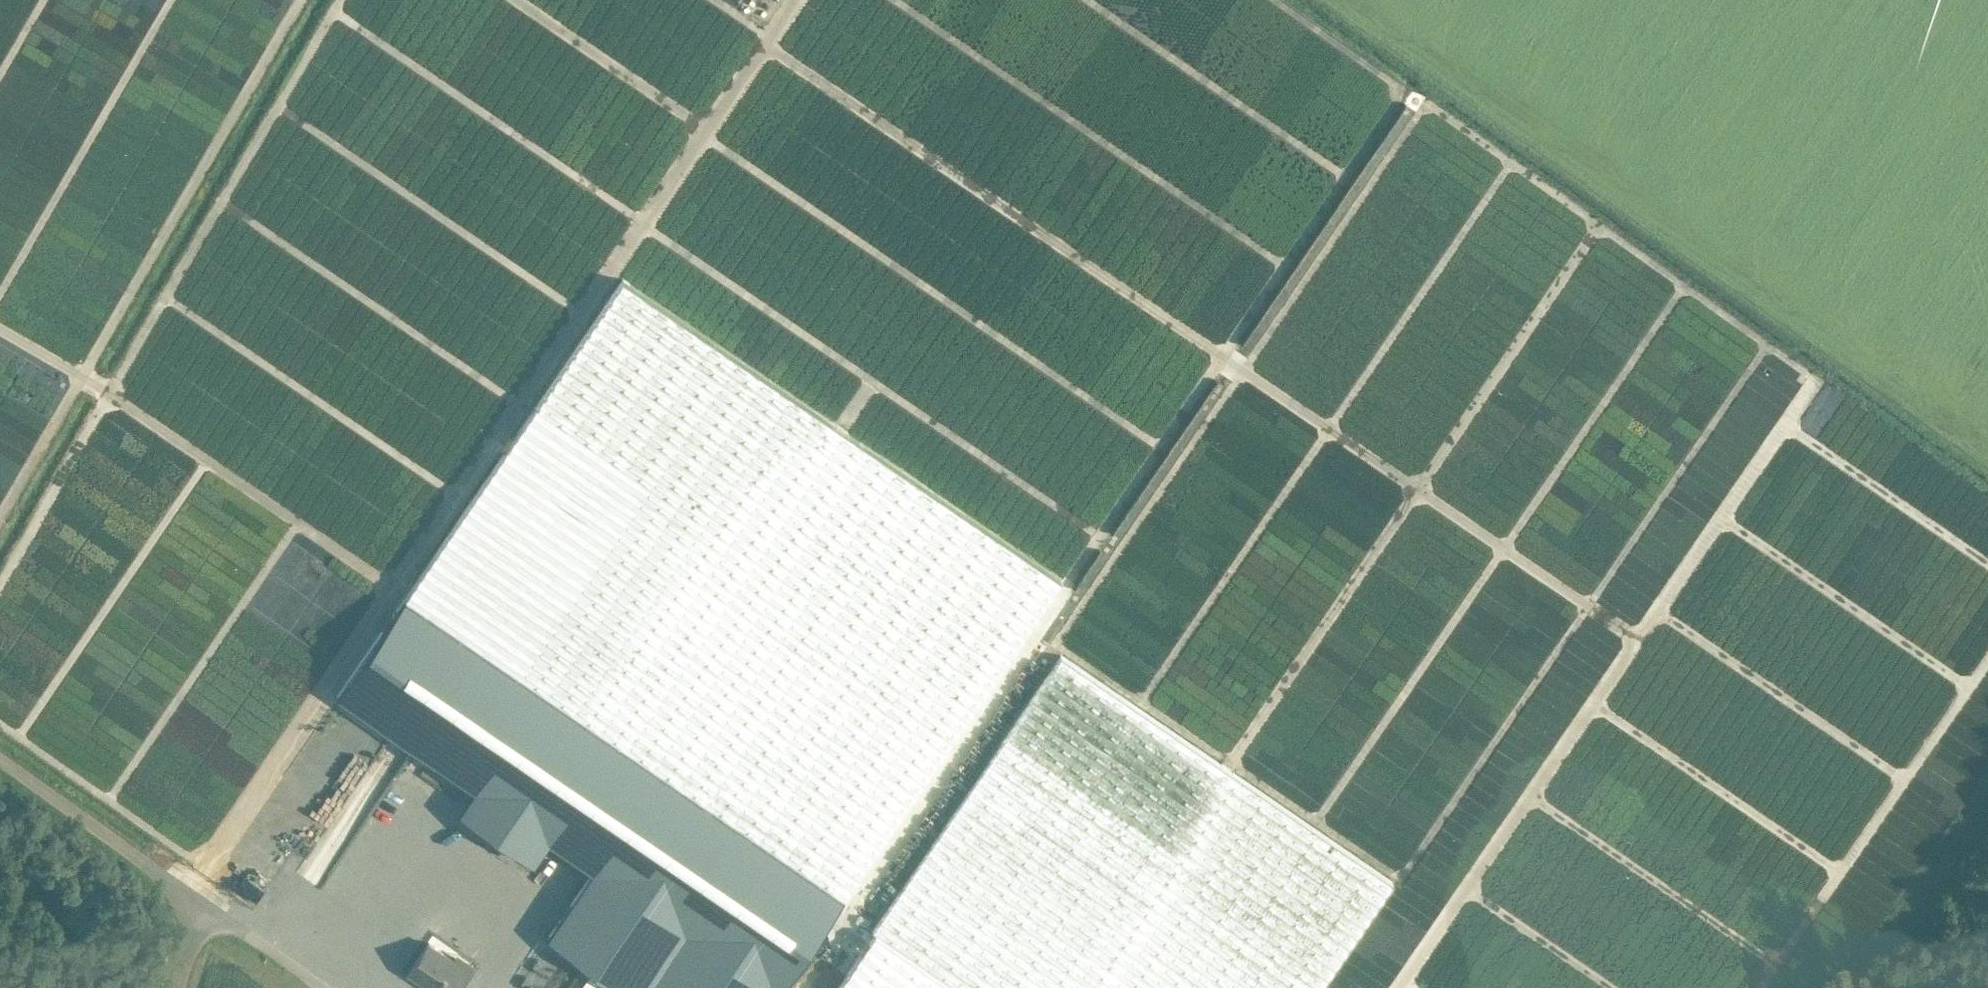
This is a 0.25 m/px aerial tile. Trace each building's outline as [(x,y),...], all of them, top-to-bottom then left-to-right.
[(623,278),(406,596),(469,639),(661,771),(843,895),(1059,576),(623,278)] [(338,696),(401,739),(484,795),(473,812),(531,851),(542,835),(593,870),(548,937),(623,987),(780,987),(843,895),(661,771),(469,639),(406,596),(338,696)] [(1396,882),(1063,654),(875,929),(878,932),(840,987),(1323,987),(1396,882)] [(460,865),(470,850),(464,846),(454,861),(460,865)] [(433,987),(457,987),(474,963),(456,950),(452,957),(415,933),(449,884),(396,848),(350,916),(403,952),(404,949),(417,958),(409,972),(433,987)] [(492,887),(493,880),(470,875),(469,882),(492,887)]
